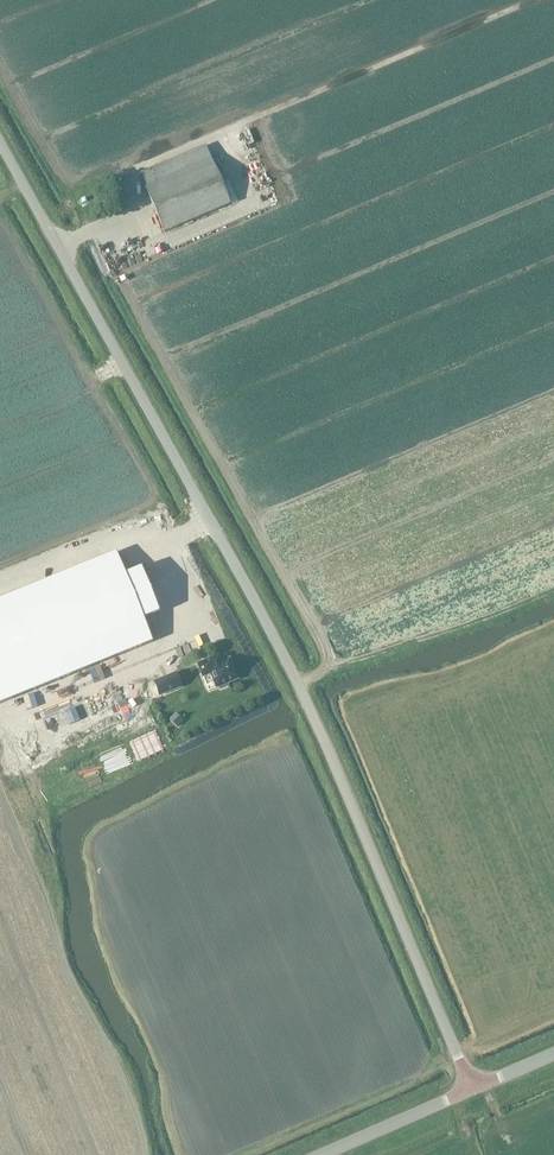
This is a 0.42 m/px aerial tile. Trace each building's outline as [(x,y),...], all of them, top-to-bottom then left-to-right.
[(165,232),(230,204),(237,201),(231,187),(229,188),(227,182),(222,184),(205,146),(141,174),(147,187),(146,188),(165,232)] [(159,613),(141,569),(125,575),(116,554),(0,600),(0,703),(152,642),(143,620),(159,613)] [(202,678),(204,677),(210,675),(215,688),(216,689),(218,688),(220,690),(229,687),(228,683),(239,679),(230,657),(221,661),(219,655),(197,663),(202,678)] [(176,673),(154,682),(160,695),(182,686),(176,673)]
